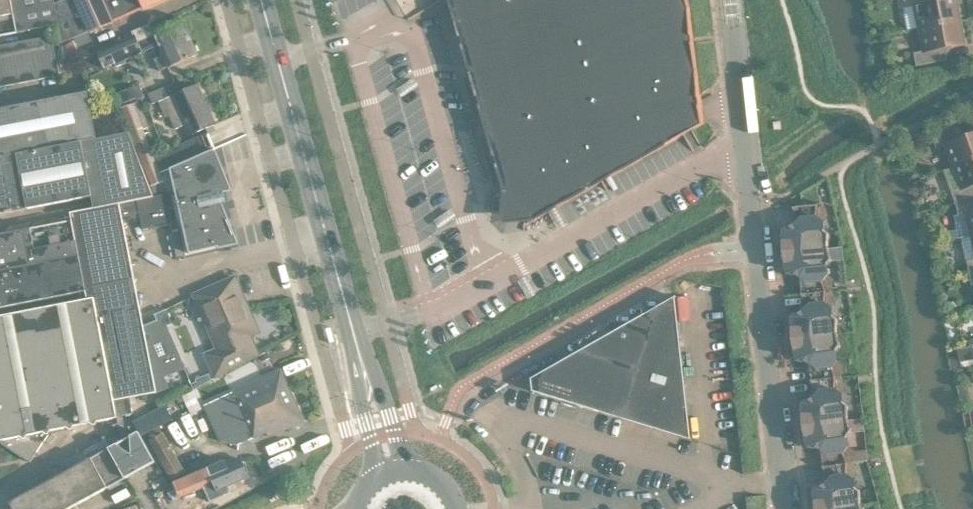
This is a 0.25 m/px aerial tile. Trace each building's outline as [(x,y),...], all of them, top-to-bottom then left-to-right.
[(53,0),(0,0),(0,35),(58,24),(54,3),(53,0)] [(90,29),(90,31),(110,22),(107,14),(138,0),(60,0),(54,3),(58,24),(62,42),(90,29)] [(143,8),(161,0),(139,0),(143,8)] [(454,19),(503,191),(514,188),(516,190),(514,191),(513,193),(512,194),(511,196),(511,197),(510,199),(510,201),(511,203),(511,205),(512,206),(513,208),(515,209),(516,210),(518,210),(520,211),(522,211),(523,211),(525,210),(527,210),(533,220),(550,210),(557,206),(604,180),(683,134),(687,132),(691,130),(703,123),(701,110),(700,96),(700,94),(694,42),(693,40),(693,37),(690,7),(688,0),(448,0),(454,19)] [(913,5),(918,28),(960,20),(959,17),(966,14),(961,0),(936,0),(933,1),(933,0),(903,0),(904,6),(913,5)] [(153,58),(159,70),(197,54),(182,20),(157,31),(153,22),(137,29),(138,32),(119,41),(95,51),(102,68),(137,53),(139,56),(149,51),(148,48),(157,44),(162,55),(153,58)] [(964,43),(960,20),(918,28),(922,50),(913,52),(915,65),(944,59),(942,47),(949,46),(950,47),(964,43)] [(0,45),(0,86),(59,75),(51,35),(0,45)] [(72,41),(61,46),(64,67),(80,61),(72,41)] [(120,104),(143,95),(139,84),(116,93),(120,104)] [(169,116),(175,128),(184,124),(188,135),(151,151),(160,171),(214,147),(205,127),(215,123),(197,84),(171,96),(178,112),(169,116)] [(152,104),(171,96),(166,85),(147,94),(152,104)] [(81,141),(96,138),(87,91),(0,108),(0,157),(81,141)] [(166,179),(163,172),(158,174),(141,130),(148,128),(138,101),(119,108),(150,186),(166,179)] [(951,166),(972,159),(972,133),(970,134),(970,135),(963,137),(958,126),(931,135),(935,147),(944,144),(951,166)] [(81,141),(0,157),(0,213),(92,195),(95,206),(93,206),(93,208),(119,203),(153,195),(128,132),(96,138),(81,141)] [(225,201),(228,200),(226,191),(223,192),(214,151),(214,149),(212,150),(170,168),(189,253),(218,247),(218,246),(230,244),(221,203),(225,202),(225,201)] [(951,166),(943,169),(955,203),(972,198),(972,159),(951,166)] [(72,220),(79,255),(86,291),(85,291),(87,299),(93,297),(113,400),(129,397),(156,391),(133,277),(122,219),(140,216),(142,228),(165,224),(170,223),(167,208),(172,207),(170,192),(153,195),(119,203),(93,208),(76,211),(70,212),(72,220)] [(970,235),(972,235),(972,198),(955,203),(957,214),(954,215),(958,238),(970,235)] [(827,247),(828,234),(821,228),(821,221),(826,215),(822,204),(797,206),(794,206),(795,207),(793,207),(793,209),(792,209),(793,219),(794,225),(783,230),(781,252),(827,247)] [(79,255),(72,220),(0,234),(0,271),(79,255)] [(830,291),(832,280),(826,274),(825,268),(830,261),(827,248),(827,247),(781,252),(787,274),(799,276),(799,282),(800,293),(799,294),(806,293),(830,291)] [(0,271),(0,307),(85,291),(86,291),(79,255),(0,271)] [(221,347),(205,354),(215,377),(257,355),(249,335),(254,333),(247,316),(250,314),(245,302),(242,303),(239,296),(242,294),(234,277),(197,292),(205,310),(200,312),(204,322),(209,320),(221,347)] [(834,301),(830,291),(806,293),(799,294),(799,295),(800,295),(801,306),(802,312),(791,317),(790,339),(836,333),(836,320),(829,314),(829,308),(834,301)] [(690,439),(674,296),(530,378),(530,379),(531,390),(690,439)] [(0,443),(21,457),(25,452),(29,451),(34,455),(50,430),(66,427),(69,429),(71,429),(74,426),(89,423),(93,425),(95,425),(97,421),(116,417),(116,415),(113,400),(93,297),(87,299),(0,316),(0,441),(0,443)] [(790,339),(796,360),(808,362),(809,368),(810,379),(809,380),(809,381),(810,381),(815,379),(839,377),(841,365),(835,360),(834,354),(839,346),(836,333),(790,339)] [(970,345),(970,346),(957,349),(959,362),(972,359),(972,358),(972,345),(970,345)] [(235,445),(266,431),(268,435),(303,420),(280,370),(202,404),(219,441),(235,445)] [(801,425),(847,419),(847,406),(839,400),(839,394),(844,387),(839,377),(815,379),(810,381),(811,392),(812,398),(802,403),(801,425)] [(129,397),(113,400),(116,415),(132,412),(129,397)] [(165,404),(133,422),(138,432),(140,435),(172,417),(165,404)] [(851,462),(853,451),(846,446),(845,439),(850,432),(847,419),(801,425),(807,446),(819,449),(820,455),(822,466),(820,466),(820,467),(827,466),(851,462)] [(124,478),(127,476),(155,461),(140,435),(138,432),(108,448),(124,478)] [(162,432),(148,440),(170,479),(185,471),(162,432)] [(108,448),(9,502),(13,508),(67,508),(124,478),(108,448)] [(233,462),(231,458),(194,473),(174,481),(179,493),(212,479),(217,489),(247,476),(246,473),(247,469),(245,464),(241,462),(240,459),(233,462)] [(814,489),(813,508),(830,508),(859,505),(859,491),(851,486),(851,479),(856,472),(851,462),(827,466),(820,467),(822,467),(824,478),(825,484),(814,489)]
